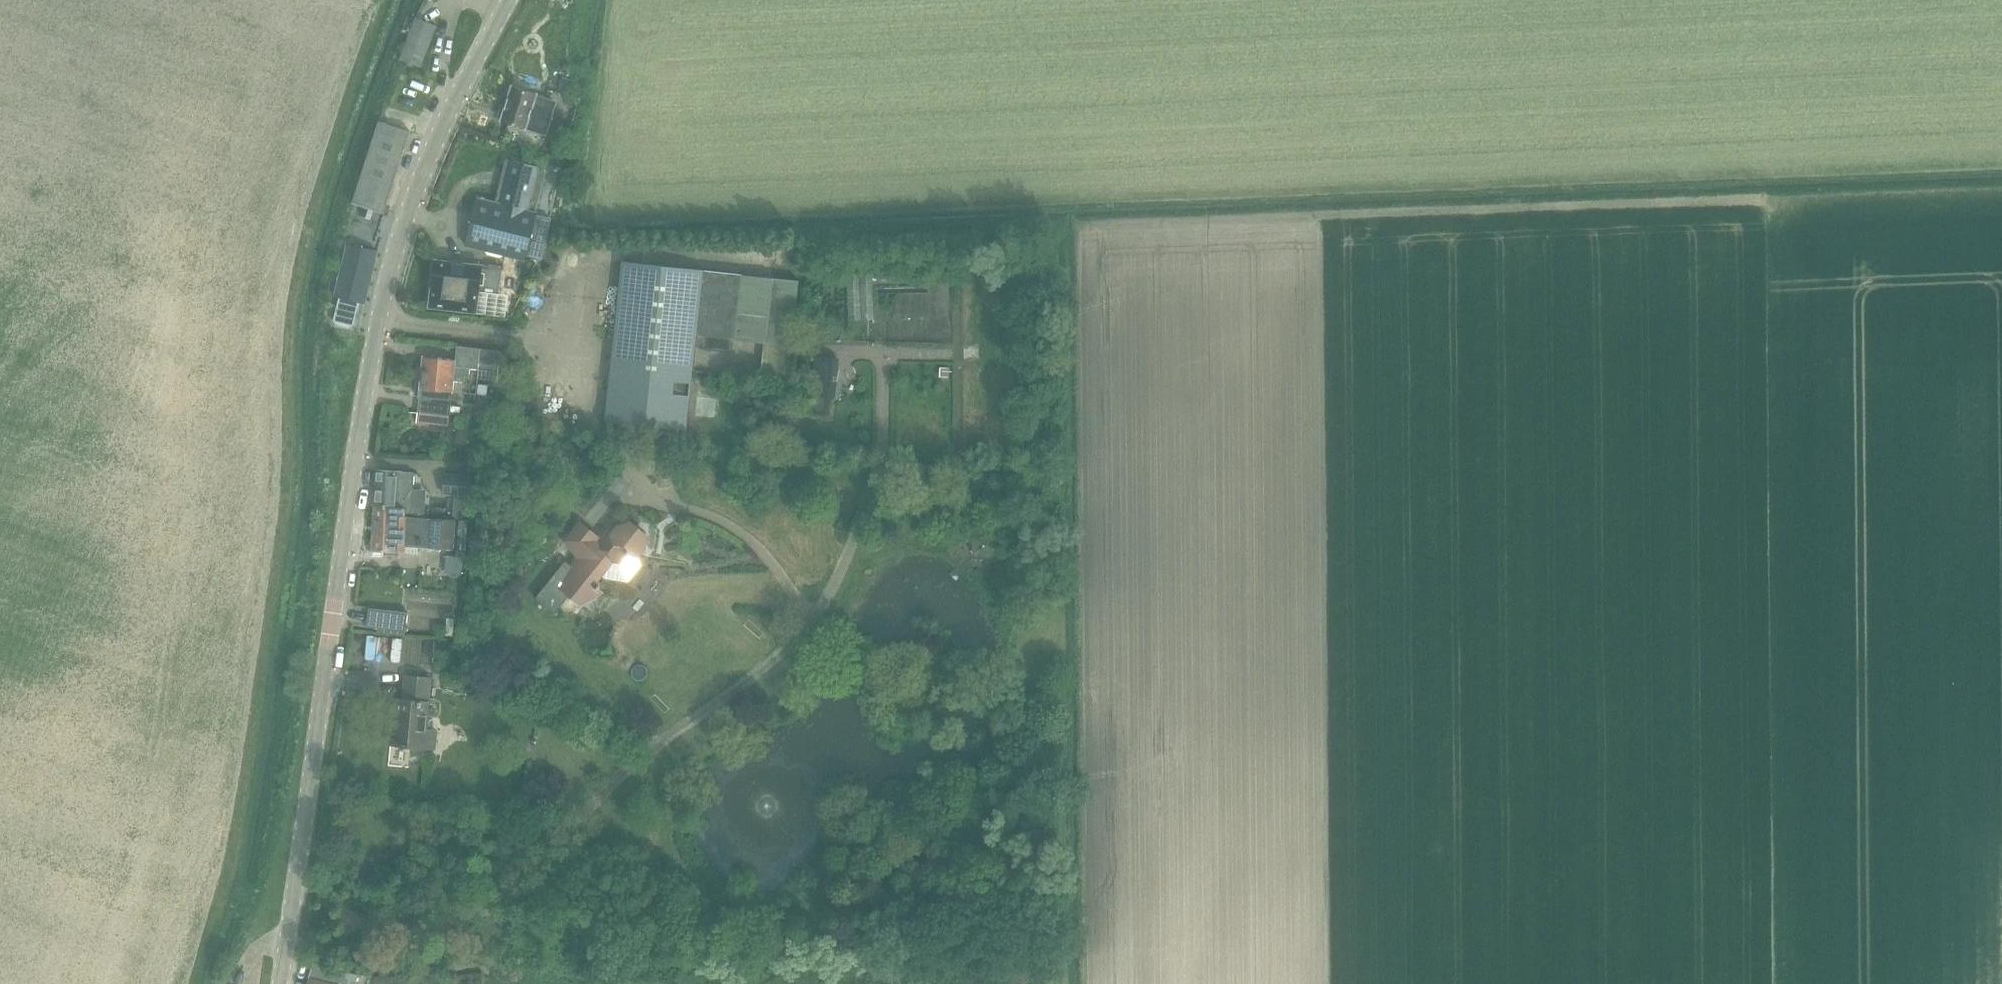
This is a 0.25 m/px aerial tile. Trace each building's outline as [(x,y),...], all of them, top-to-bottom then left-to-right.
[(437,0),(454,8),(458,0),(437,0)] [(436,26),(418,19),(415,18),(399,59),(421,67),(436,26)] [(562,80),(558,92),(567,95),(571,83),(562,80)] [(512,86),(501,121),(520,127),(546,135),(550,122),(547,121),(554,99),(538,94),(531,92),(512,86)] [(410,131),(391,125),(378,121),(352,203),(364,207),(374,210),(385,213),(410,131)] [(478,198),(466,245),(524,260),(525,256),(541,260),(550,220),(535,216),(536,212),(529,210),(540,169),(509,161),(498,203),(478,198)] [(364,207),(361,215),(371,219),(374,210),(364,207)] [(340,297),(333,322),(336,327),(349,330),(355,327),(361,303),(365,304),(378,251),(347,243),(334,296),(340,297)] [(477,311),(479,293),(498,295),(501,270),(482,267),(482,266),(436,260),(430,306),(477,311)] [(606,421),(626,423),(685,429),(692,371),(731,375),(733,350),(729,349),(731,338),(792,344),(799,282),(742,276),(742,274),(703,270),(644,264),(623,262),(606,421)] [(457,415),(450,415),(452,390),(454,390),(456,380),(465,381),(465,376),(468,376),(469,368),(478,369),(479,363),(499,365),(500,351),(457,346),(455,360),(424,356),(417,422),(430,424),(430,426),(433,430),(452,432),(456,429),(457,415)] [(832,398),(836,358),(816,355),(812,395),(832,398)] [(940,367),(940,376),(948,377),(949,367),(940,367)] [(413,512),(415,472),(376,470),(374,503),(405,505),(405,512),(413,512)] [(445,475),(444,494),(473,495),(474,476),(445,475)] [(405,505),(374,503),(372,551),(405,553),(406,546),(444,548),(452,549),(453,522),(405,519),(405,512),(405,505)] [(565,561),(536,597),(555,612),(570,594),(579,602),(600,576),(628,581),(641,565),(638,556),(644,548),(646,534),(631,522),(618,527),(611,535),(615,544),(609,552),(599,550),(595,540),(598,537),(581,523),(567,540),(580,558),(574,567),(565,561)] [(460,573),(463,557),(457,556),(446,556),(444,572),(460,573)] [(370,607),(367,627),(405,632),(408,613),(370,607)] [(437,735),(425,734),(428,703),(434,704),(434,699),(429,698),(430,678),(405,676),(403,700),(394,699),(394,700),(397,700),(395,724),(392,723),(390,745),(436,749),(437,735)] [(332,968),(313,963),(308,983),(355,983),(357,975),(332,968)]
